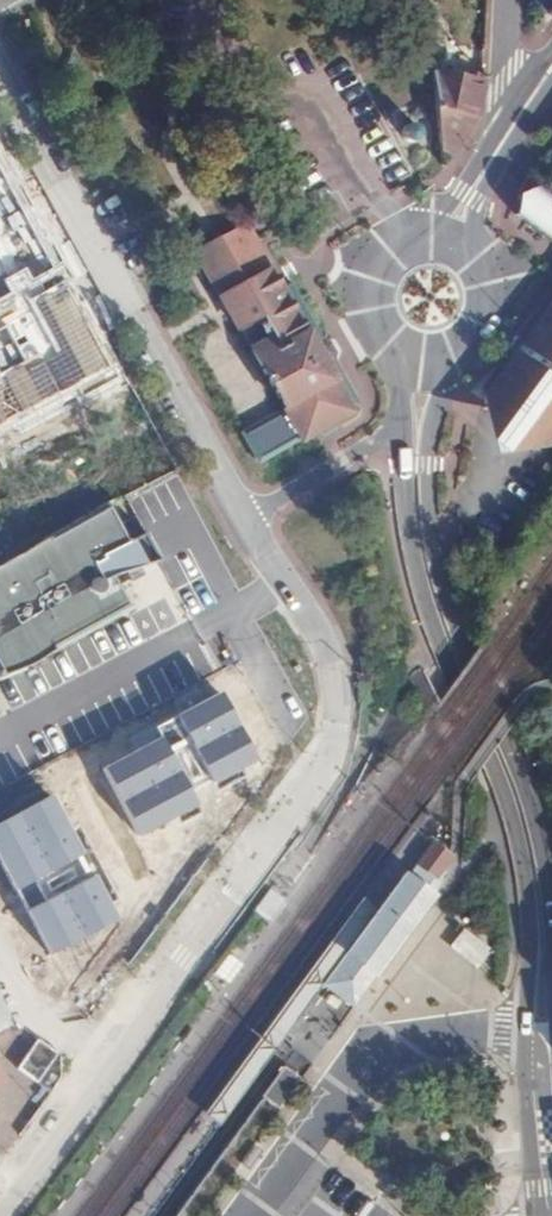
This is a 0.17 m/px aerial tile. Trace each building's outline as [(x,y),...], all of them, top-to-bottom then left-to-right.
[(448,76),(465,79),(466,72),(451,68),(448,76)] [(441,151),(448,156),(474,114),(482,83),(465,79),(448,76),(431,72),(441,151)] [(402,130),(403,133),(405,136),(408,137),(411,138),(415,137),(417,135),(419,132),(420,129),(419,126),(417,123),(415,121),(412,120),(409,121),(406,122),(404,124),(402,127),(402,130)] [(0,180),(0,438),(112,377),(0,180)] [(537,188),(532,194),(517,195),(520,210),(515,216),(551,243),(551,199),(537,188)] [(305,439),(316,432),(327,435),(338,428),(340,417),(352,411),(351,409),(326,365),(333,361),(335,352),(333,348),(330,343),(324,341),(316,346),(282,288),(246,224),(198,251),(286,406),(245,429),(263,461),(303,438),(305,439)] [(291,283),(282,288),(316,346),(324,341),(291,283)] [(486,393),(507,409),(507,420),(511,423),(522,420),(547,439),(551,433),(551,306),(486,393)] [(326,365),(351,409),(358,405),(333,361),(326,365)] [(128,540),(110,507),(113,499),(38,544),(85,630),(137,607),(128,603),(114,575),(127,571),(133,580),(145,574),(140,567),(161,560),(145,532),(128,540)] [(85,630),(38,544),(0,565),(0,671),(1,672),(0,673),(0,678),(35,663),(85,630)] [(219,692),(153,727),(160,738),(102,768),(141,837),(174,817),(176,823),(200,814),(187,791),(208,780),(210,783),(252,759),(219,692)] [(49,794),(0,820),(0,867),(48,953),(115,919),(49,794)] [(368,927),(325,986),(353,1007),(395,951),(435,895),(450,858),(433,845),(409,878),(406,876),(380,910),(368,927)] [(271,890),(257,910),(270,919),(285,899),(271,890)] [(368,927),(380,910),(363,898),(207,1112),(223,1123),(299,1021),(325,986),(368,927)] [(460,927),(447,948),(476,966),(489,945),(460,927)] [(304,1076),(288,1066),(265,1096),(280,1107),(304,1076)]
